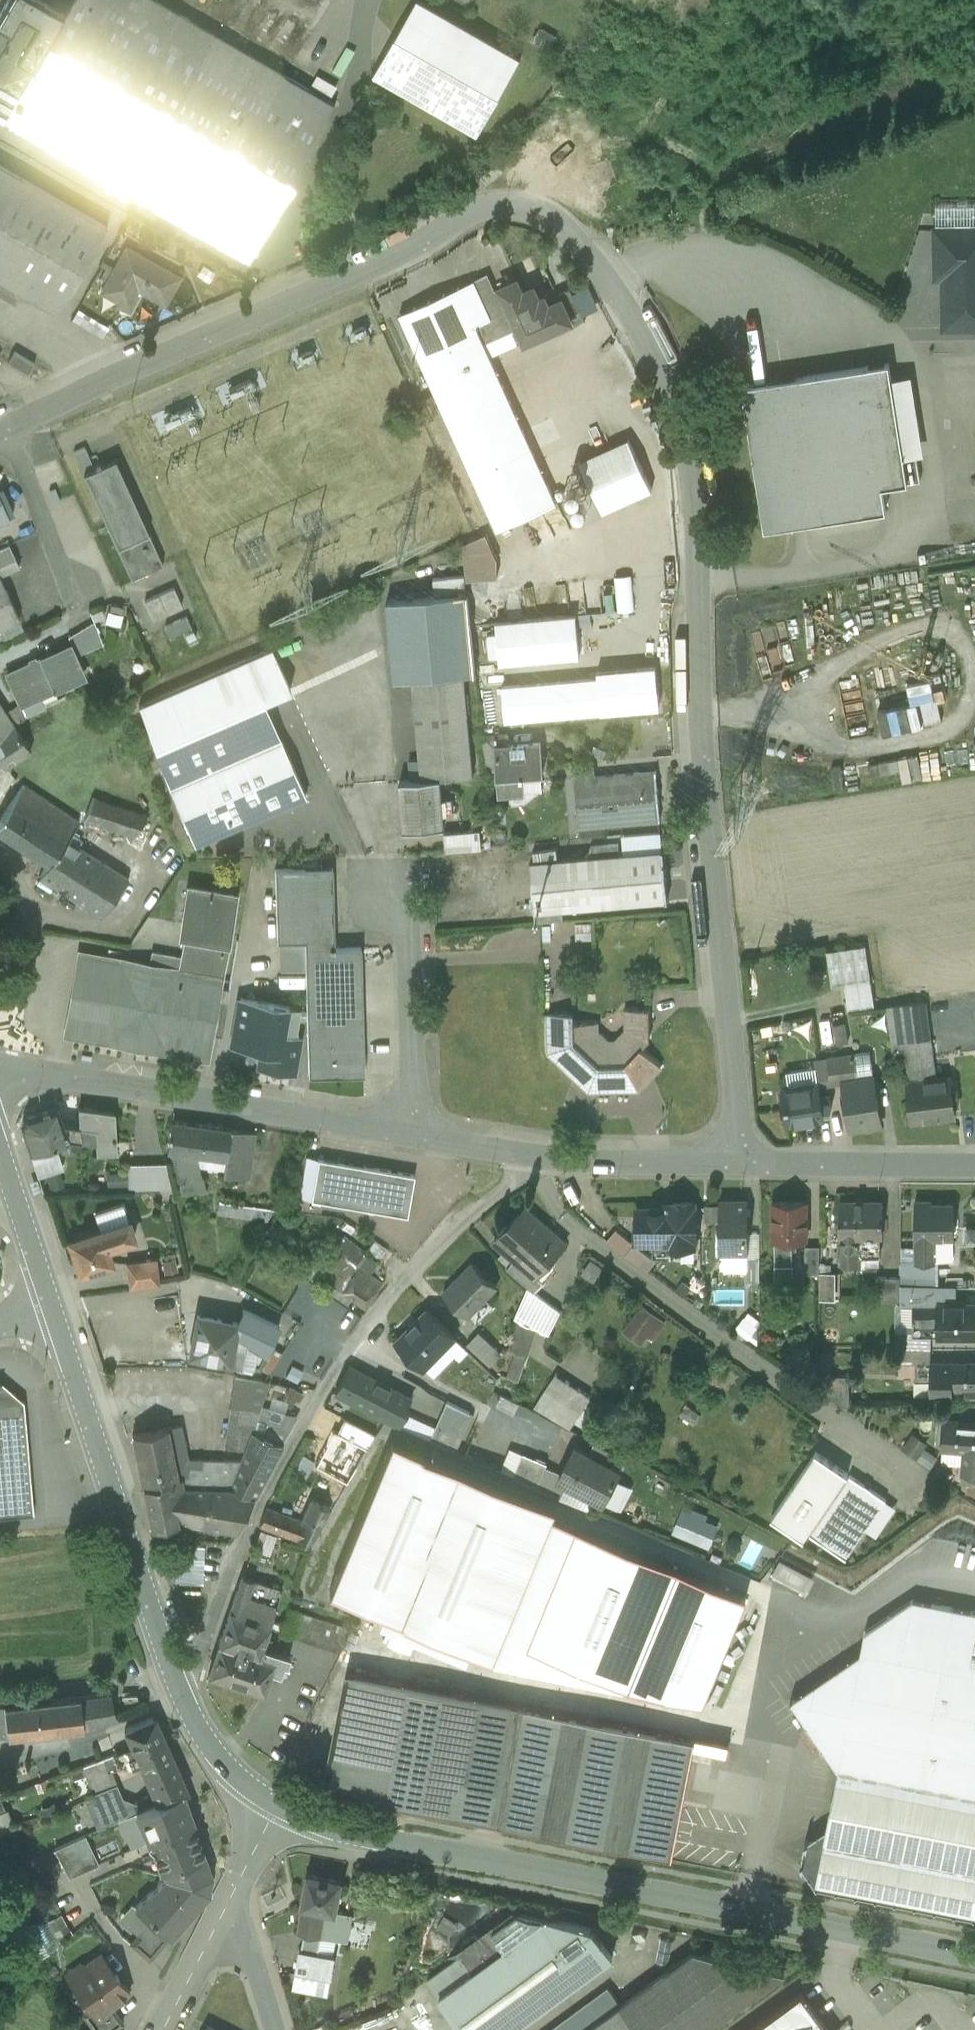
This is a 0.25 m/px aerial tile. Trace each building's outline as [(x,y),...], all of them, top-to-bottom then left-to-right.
[(0,9),(0,119),(2,120),(63,14),(39,0),(5,0),(0,9)] [(2,120),(108,181),(130,193),(194,230),(246,260),(335,104),(284,74),(156,0),(71,0),(63,14),(2,120)] [(421,0),(416,0),(373,74),(477,134),(521,58),(421,0)] [(540,27),(535,37),(552,46),(557,36),(540,27)] [(0,166),(0,280),(50,309),(65,297),(105,226),(0,166)] [(130,193),(108,181),(105,187),(126,200),(130,193)] [(935,228),(936,266),(947,266),(947,275),(943,275),(944,327),(974,326),(974,227),(935,228)] [(178,277),(126,247),(101,290),(118,300),(128,283),(163,303),(178,277)] [(556,502),(484,343),(518,328),(500,287),(495,289),(488,273),(399,313),(497,529),(556,502)] [(539,298),(534,286),(523,291),(517,279),(500,287),(518,328),(525,342),(572,321),(569,316),(562,299),(556,301),(548,305),(544,296),(539,298)] [(580,311),(570,289),(554,297),(556,301),(562,299),(569,316),(580,311)] [(890,362),(863,366),(882,485),(908,481),(904,456),(892,377),(890,362)] [(863,366),(742,385),(764,528),(886,509),(882,485),(863,366)] [(912,373),(892,377),(904,456),(917,454),(925,453),(912,373)] [(102,438),(80,448),(87,462),(108,452),(102,438)] [(629,438),(580,461),(603,512),(652,489),(629,438)] [(904,456),(908,481),(921,479),(917,454),(904,456)] [(115,460),(83,474),(131,579),(162,564),(115,460)] [(2,486),(0,487),(0,498),(8,516),(14,513),(2,486)] [(10,519),(8,516),(0,498),(0,523),(10,519)] [(486,533),(463,543),(467,579),(498,576),(497,558),(486,533)] [(18,566),(8,545),(0,548),(0,575),(18,566)] [(615,608),(632,608),(631,572),(613,573),(615,608)] [(463,574),(434,576),(435,591),(464,589),(463,574)] [(19,619),(0,578),(0,628),(19,619)] [(173,588),(144,602),(153,619),(182,606),(173,588)] [(394,680),(413,679),(464,674),(475,673),(468,593),(387,600),(394,680)] [(580,657),(577,614),(495,621),(496,633),(487,633),(489,658),(498,658),(498,664),(580,657)] [(191,627),(186,616),(164,627),(170,638),(191,627)] [(0,628),(0,641),(24,630),(19,619),(0,628)] [(96,628),(85,634),(91,648),(103,643),(96,628)] [(85,634),(70,640),(77,654),(91,648),(85,634)] [(67,645),(7,672),(22,705),(82,677),(67,645)] [(139,706),(171,788),(259,750),(242,710),(264,701),(291,689),(271,648),(139,706)] [(464,674),(413,679),(422,779),(440,777),(440,778),(473,775),(464,674)] [(938,683),(889,690),(892,705),(873,708),(877,731),(919,725),(918,713),(942,709),(938,683)] [(601,693),(589,694),(590,717),(602,717),(601,693)] [(590,717),(589,694),(577,694),(578,717),(590,717)] [(259,750),(281,740),(264,701),(242,710),(259,750)] [(0,706),(0,731),(11,724),(0,706)] [(0,731),(0,770),(31,751),(13,723),(11,724),(0,731)] [(507,733),(482,735),(485,770),(497,769),(495,746),(508,745),(507,733)] [(305,796),(281,740),(259,750),(171,788),(195,844),(305,796)] [(508,745),(495,746),(497,769),(499,796),(523,794),(523,792),(542,791),(541,773),(543,773),(541,743),(508,745)] [(656,771),(575,778),(579,827),(660,820),(656,771)] [(422,779),(400,781),(404,830),(444,827),(440,778),(440,777),(422,779)] [(13,779),(4,793),(13,799),(22,784),(13,779)] [(22,784),(13,799),(0,819),(0,832),(48,863),(67,838),(79,821),(22,784)] [(147,813),(93,796),(85,818),(135,833),(147,813)] [(480,829),(444,832),(446,851),(482,848),(480,829)] [(128,877),(67,838),(48,863),(39,876),(102,915),(128,877)] [(663,850),(530,862),(534,912),(667,900),(663,850)] [(360,947),(334,948),(332,868),(275,870),(277,941),(304,940),(308,1075),(364,1074),(360,947)] [(233,895),(189,888),(183,924),(189,925),(183,958),(181,971),(219,978),(233,895)] [(866,944),(827,950),(832,983),(845,981),(870,978),(866,944)] [(183,958),(152,952),(150,966),(181,971),(183,958)] [(150,966),(80,954),(73,994),(74,995),(67,1034),(107,1040),(110,1021),(139,1026),(137,1038),(167,1043),(165,1050),(206,1057),(210,1034),(216,998),(219,978),(181,971),(150,966)] [(870,978),(845,981),(849,1010),(875,1006),(870,978)] [(227,1000),(216,998),(210,1034),(221,1036),(227,1000)] [(288,1006),(240,999),(232,1046),(262,1050),(259,1067),(292,1072),(298,1035),(284,1033),(288,1006)] [(927,1000),(887,1005),(893,1052),(907,1050),(908,1063),(934,1061),(927,1000)] [(625,1029),(616,1040),(609,1040),(599,1030),(598,1022),(574,1023),(574,1012),(545,1013),(547,1053),(588,1092),(639,1091),(662,1066),(642,1047),(650,1039),(649,1008),(624,1009),(625,1029)] [(845,1021),(833,1024),(837,1043),(848,1041),(845,1021)] [(870,1052),(854,1054),(858,1079),(842,1081),(850,1128),(882,1123),(870,1052)] [(854,1054),(827,1059),(831,1083),(842,1081),(858,1079),(854,1054)] [(934,1061),(908,1063),(910,1080),(907,1080),(911,1119),(929,1118),(928,1116),(953,1113),(953,1115),(954,1115),(950,1075),(936,1077),(934,1061)] [(818,1083),(782,1089),(788,1123),(824,1117),(818,1083)] [(56,1106),(24,1116),(21,1124),(30,1152),(50,1145),(68,1139),(62,1124),(56,1106)] [(114,1113),(78,1108),(79,1124),(81,1124),(81,1126),(82,1141),(97,1143),(98,1152),(117,1151),(114,1113)] [(232,1129),(172,1122),(168,1150),(172,1151),(198,1155),(226,1159),(227,1159),(232,1129)] [(81,1126),(62,1124),(68,1139),(82,1141),(81,1126)] [(256,1132),(232,1129),(227,1159),(226,1159),(224,1174),(249,1178),(256,1132)] [(68,1139),(50,1145),(53,1156),(72,1150),(68,1139)] [(198,1155),(172,1151),(179,1183),(183,1182),(203,1178),(198,1155)] [(414,1175),(318,1158),(311,1199),(407,1216),(414,1175)] [(165,1163),(140,1165),(142,1190),(171,1189),(165,1163)] [(140,1165),(128,1165),(129,1175),(129,1190),(142,1190),(140,1165)] [(129,1175),(102,1176),(102,1191),(129,1190),(129,1175)] [(203,1178),(183,1182),(185,1193),(205,1189),(203,1178)] [(932,1203),(932,1200),(916,1200),(916,1235),(918,1235),(918,1259),(933,1259),(934,1235),(953,1235),(953,1203),(932,1203)] [(694,1201),(663,1201),(663,1209),(637,1209),(637,1239),(654,1239),(654,1255),(674,1255),(674,1246),(694,1246),(694,1239),(696,1239),(696,1208),(694,1208),(694,1201)] [(748,1201),(720,1201),(720,1251),(748,1251),(748,1201)] [(806,1201),(774,1201),(773,1238),(776,1238),(775,1263),(793,1264),(793,1238),(805,1238),(806,1201)] [(882,1201),(840,1201),(840,1234),(841,1234),(841,1263),(841,1264),(859,1264),(858,1255),(879,1255),(878,1234),(882,1234),(882,1201)] [(276,1210),(221,1203),(219,1217),(269,1223),(276,1210)] [(564,1243),(527,1208),(496,1241),(527,1268),(536,1276),(564,1243)] [(100,1231),(70,1241),(76,1258),(74,1259),(72,1262),(74,1268),(78,1270),(80,1269),(80,1271),(110,1262),(105,1248),(134,1238),(128,1221),(99,1230),(100,1231)] [(635,1243),(616,1228),(607,1239),(626,1254),(635,1243)] [(364,1254),(342,1237),(332,1249),(344,1257),(356,1265),(364,1254)] [(655,1259),(635,1243),(626,1254),(647,1270),(655,1259)] [(820,1245),(805,1245),(805,1273),(820,1273),(820,1245)] [(332,1249),(309,1279),(323,1288),(327,1281),(328,1282),(343,1258),(344,1257),(332,1249)] [(760,1256),(748,1256),(748,1280),(759,1280),(760,1256)] [(382,1284),(343,1258),(328,1282),(366,1307),(382,1284)] [(155,1259),(125,1263),(129,1288),(159,1284),(155,1259)] [(474,1263),(444,1293),(475,1324),(492,1307),(485,1299),(496,1286),(474,1263)] [(922,1264),(901,1264),(901,1274),(922,1274),(922,1264)] [(536,1277),(527,1268),(518,1278),(529,1287),(535,1292),(543,1283),(536,1276),(536,1277)] [(922,1274),(901,1274),(901,1276),(901,1289),(922,1289),(922,1274)] [(901,1276),(876,1276),(876,1301),(899,1301),(900,1301),(901,1300),(901,1289),(901,1276)] [(524,1298),(517,1319),(519,1320),(537,1327),(548,1332),(559,1311),(535,1292),(529,1287),(524,1298)] [(922,1300),(901,1300),(900,1301),(899,1301),(900,1324),(913,1324),(913,1304),(937,1304),(937,1303),(954,1303),(955,1289),(922,1289),(922,1300)] [(922,1289),(901,1289),(901,1300),(922,1300),(922,1289)] [(642,1346),(663,1319),(641,1303),(621,1329),(642,1346)] [(937,1304),(913,1304),(913,1324),(913,1335),(913,1336),(931,1336),(974,1336),(974,1303),(954,1303),(937,1303),(937,1304)] [(237,1323),(197,1316),(190,1355),(259,1368),(279,1327),(243,1309),(237,1323)] [(746,1336),(760,1321),(747,1310),(734,1326),(746,1336)] [(426,1311),(397,1341),(423,1367),(452,1337),(426,1311)] [(517,1352),(527,1356),(537,1327),(519,1320),(510,1350),(517,1352)] [(500,1352),(479,1332),(468,1344),(489,1365),(500,1352)] [(931,1336),(913,1336),(913,1335),(905,1335),(905,1349),(931,1349),(931,1336)] [(931,1349),(905,1349),(905,1363),(915,1363),(915,1362),(931,1363),(931,1362),(931,1349)] [(517,1352),(508,1377),(518,1380),(527,1356),(517,1352)] [(931,1363),(915,1362),(915,1363),(915,1381),(931,1382),(931,1363)] [(931,1362),(931,1382),(930,1394),(952,1394),(952,1386),(965,1386),(965,1394),(974,1394),(974,1362),(931,1362)] [(411,1400),(350,1368),(337,1393),(398,1425),(397,1427),(430,1442),(436,1428),(404,1414),(411,1400)] [(578,1390),(555,1374),(540,1397),(563,1413),(578,1390)] [(268,1383),(234,1376),(229,1407),(259,1411),(268,1383)] [(849,1376),(822,1376),(822,1393),(840,1406),(849,1406),(849,1376)] [(0,1382),(0,1516),(33,1513),(23,1402),(0,1382)] [(578,1390),(563,1413),(575,1421),(590,1397),(578,1390)] [(563,1413),(540,1397),(534,1406),(569,1430),(575,1421),(563,1413)] [(470,1413),(448,1402),(442,1415),(465,1425),(470,1413)] [(259,1411),(229,1407),(223,1447),(246,1451),(257,1420),(260,1411),(259,1411)] [(283,1413),(261,1407),(260,1411),(257,1420),(279,1427),(283,1413)] [(382,1424),(357,1412),(349,1428),(372,1439),(382,1424)] [(465,1425),(442,1415),(436,1428),(430,1442),(453,1452),(465,1425)] [(944,1420),(941,1448),(943,1448),(942,1459),(962,1460),(962,1458),(966,1459),(966,1450),(974,1450),(974,1422),(944,1420)] [(243,1459),(202,1459),(187,1459),(180,1424),(166,1427),(177,1477),(181,1476),(185,1486),(232,1488),(243,1459)] [(166,1427),(132,1434),(143,1484),(177,1477),(166,1427)] [(285,1434),(267,1427),(262,1437),(281,1445),(285,1434)] [(246,1451),(243,1459),(232,1488),(253,1496),(254,1496),(281,1445),(262,1437),(253,1433),(246,1451)] [(398,1622),(461,1471),(391,1442),(329,1593),(382,1615),(398,1622)] [(626,1460),(596,1445),(590,1455),(620,1471),(626,1460)] [(590,1455),(575,1447),(561,1474),(558,1479),(568,1484),(603,1502),(602,1505),(616,1512),(623,1498),(610,1490),(620,1471),(590,1455)] [(966,1450),(966,1459),(962,1458),(962,1460),(960,1473),(973,1474),(974,1475),(974,1450),(966,1450)] [(815,1453),(772,1517),(772,1516),(771,1517),(804,1539),(833,1495),(836,1497),(840,1491),(837,1489),(847,1474),(847,1475),(848,1474),(815,1452),(815,1453)] [(547,1464),(523,1454),(513,1478),(537,1488),(546,1468),(547,1464)] [(561,1474),(546,1468),(537,1488),(562,1498),(568,1484),(558,1479),(561,1474)] [(461,1471),(398,1622),(472,1652),(493,1661),(553,1517),(556,1510),(461,1471)] [(886,1500),(850,1475),(849,1476),(850,1477),(840,1491),(836,1497),(811,1534),(810,1534),(810,1535),(846,1559),(846,1558),(885,1500),(885,1501),(886,1500)] [(232,1488),(185,1486),(181,1476),(177,1477),(143,1484),(151,1526),(178,1521),(236,1530),(253,1496),(232,1488)] [(308,1505),(300,1520),(266,1507),(259,1525),(311,1544),(330,1508),(335,1501),(311,1488),(303,1503),(308,1505)] [(698,1513),(685,1508),(675,1532),(696,1541),(704,1522),(696,1519),(698,1513)] [(493,1661),(629,1687),(678,1568),(553,1517),(493,1661)] [(280,1536),(259,1528),(253,1543),(274,1551),(280,1536)] [(203,1547),(178,1546),(176,1582),(201,1582),(203,1547)] [(778,1556),(770,1571),(803,1590),(812,1574),(778,1556)] [(747,1596),(678,1568),(629,1687),(704,1701),(747,1596)] [(281,1589),(242,1576),(219,1643),(258,1656),(261,1647),(281,1589)] [(912,1598),(864,1631),(861,1650),(791,1698),(791,1700),(838,1771),(838,1770),(974,1797),(974,1611),(912,1598)] [(348,1628),(289,1609),(280,1632),(340,1652),(348,1628)] [(467,1664),(472,1652),(398,1622),(382,1615),(377,1627),(467,1664)] [(258,1656),(219,1643),(208,1674),(264,1692),(271,1671),(280,1674),(283,1664),(286,1665),(289,1656),(261,1647),(258,1656)] [(675,1735),(355,1673),(335,1777),(387,1800),(666,1854),(687,1746),(673,1743),(675,1735)] [(111,1695),(80,1698),(83,1728),(116,1718),(111,1695)] [(80,1698),(5,1707),(8,1736),(83,1728),(80,1698)] [(0,1708),(0,1737),(8,1736),(5,1707),(0,1708)] [(186,1790),(154,1717),(126,1729),(155,1796),(158,1802),(182,1792),(182,1793),(186,1791),(186,1790)] [(691,1749),(688,1761),(699,1764),(711,1766),(713,1753),(691,1749)] [(116,1754),(102,1759),(107,1772),(110,1771),(121,1767),(116,1754)] [(102,1759),(82,1766),(93,1794),(116,1785),(110,1771),(107,1772),(102,1759)] [(0,1777),(0,1795),(41,1780),(35,1764),(0,1777)] [(706,1791),(711,1766),(699,1764),(695,1789),(706,1791)] [(838,1770),(838,1771),(827,1826),(805,1841),(807,1844),(804,1860),(801,1862),(816,1885),(974,1915),(974,1797),(838,1770)] [(116,1785),(93,1794),(99,1809),(122,1799),(116,1785)] [(158,1802),(136,1812),(150,1841),(192,1821),(182,1793),(182,1792),(158,1802)] [(155,1796),(149,1798),(148,1796),(133,1804),(136,1812),(158,1802),(155,1796)] [(14,1825),(9,1816),(6,1817),(0,1804),(0,1830),(14,1825)] [(133,1804),(111,1815),(114,1822),(136,1812),(133,1804)] [(150,1841),(150,1842),(154,1840),(157,1849),(153,1851),(153,1852),(154,1852),(159,1866),(160,1865),(169,1867),(166,1877),(210,1887),(210,1886),(209,1886),(211,1877),(212,1875),(192,1821),(150,1841)] [(84,1836),(55,1849),(69,1877),(98,1864),(84,1836)] [(343,1879),(308,1872),(302,1904),(327,1909),(337,1910),(343,1879)] [(166,1877),(135,1907),(151,1920),(170,1937),(171,1937),(209,1894),(210,1887),(166,1877)] [(327,1909),(302,1904),(297,1932),(322,1936),(327,1909)] [(36,1953),(59,1944),(54,1933),(67,1928),(61,1911),(26,1925),(36,1953)] [(520,1912),(428,1980),(465,2029),(512,2029),(612,1957),(591,1928),(520,1912)] [(151,1920),(130,1943),(149,1960),(170,1937),(151,1920)] [(335,1955),(300,1949),(296,1972),(331,1978),(335,1955)] [(551,2029),(705,2029),(784,1972),(784,1971),(695,1950),(621,2004),(609,1988),(551,2029)] [(122,1984),(99,1954),(82,1967),(88,1975),(75,1984),(93,2010),(97,2015),(110,2005),(129,1991),(125,1985),(122,1984)] [(802,1993),(751,2029),(829,2029),(802,1993)] [(97,2015),(93,2010),(84,2016),(94,2029),(112,2029),(123,2022),(110,2005),(97,2015)]
